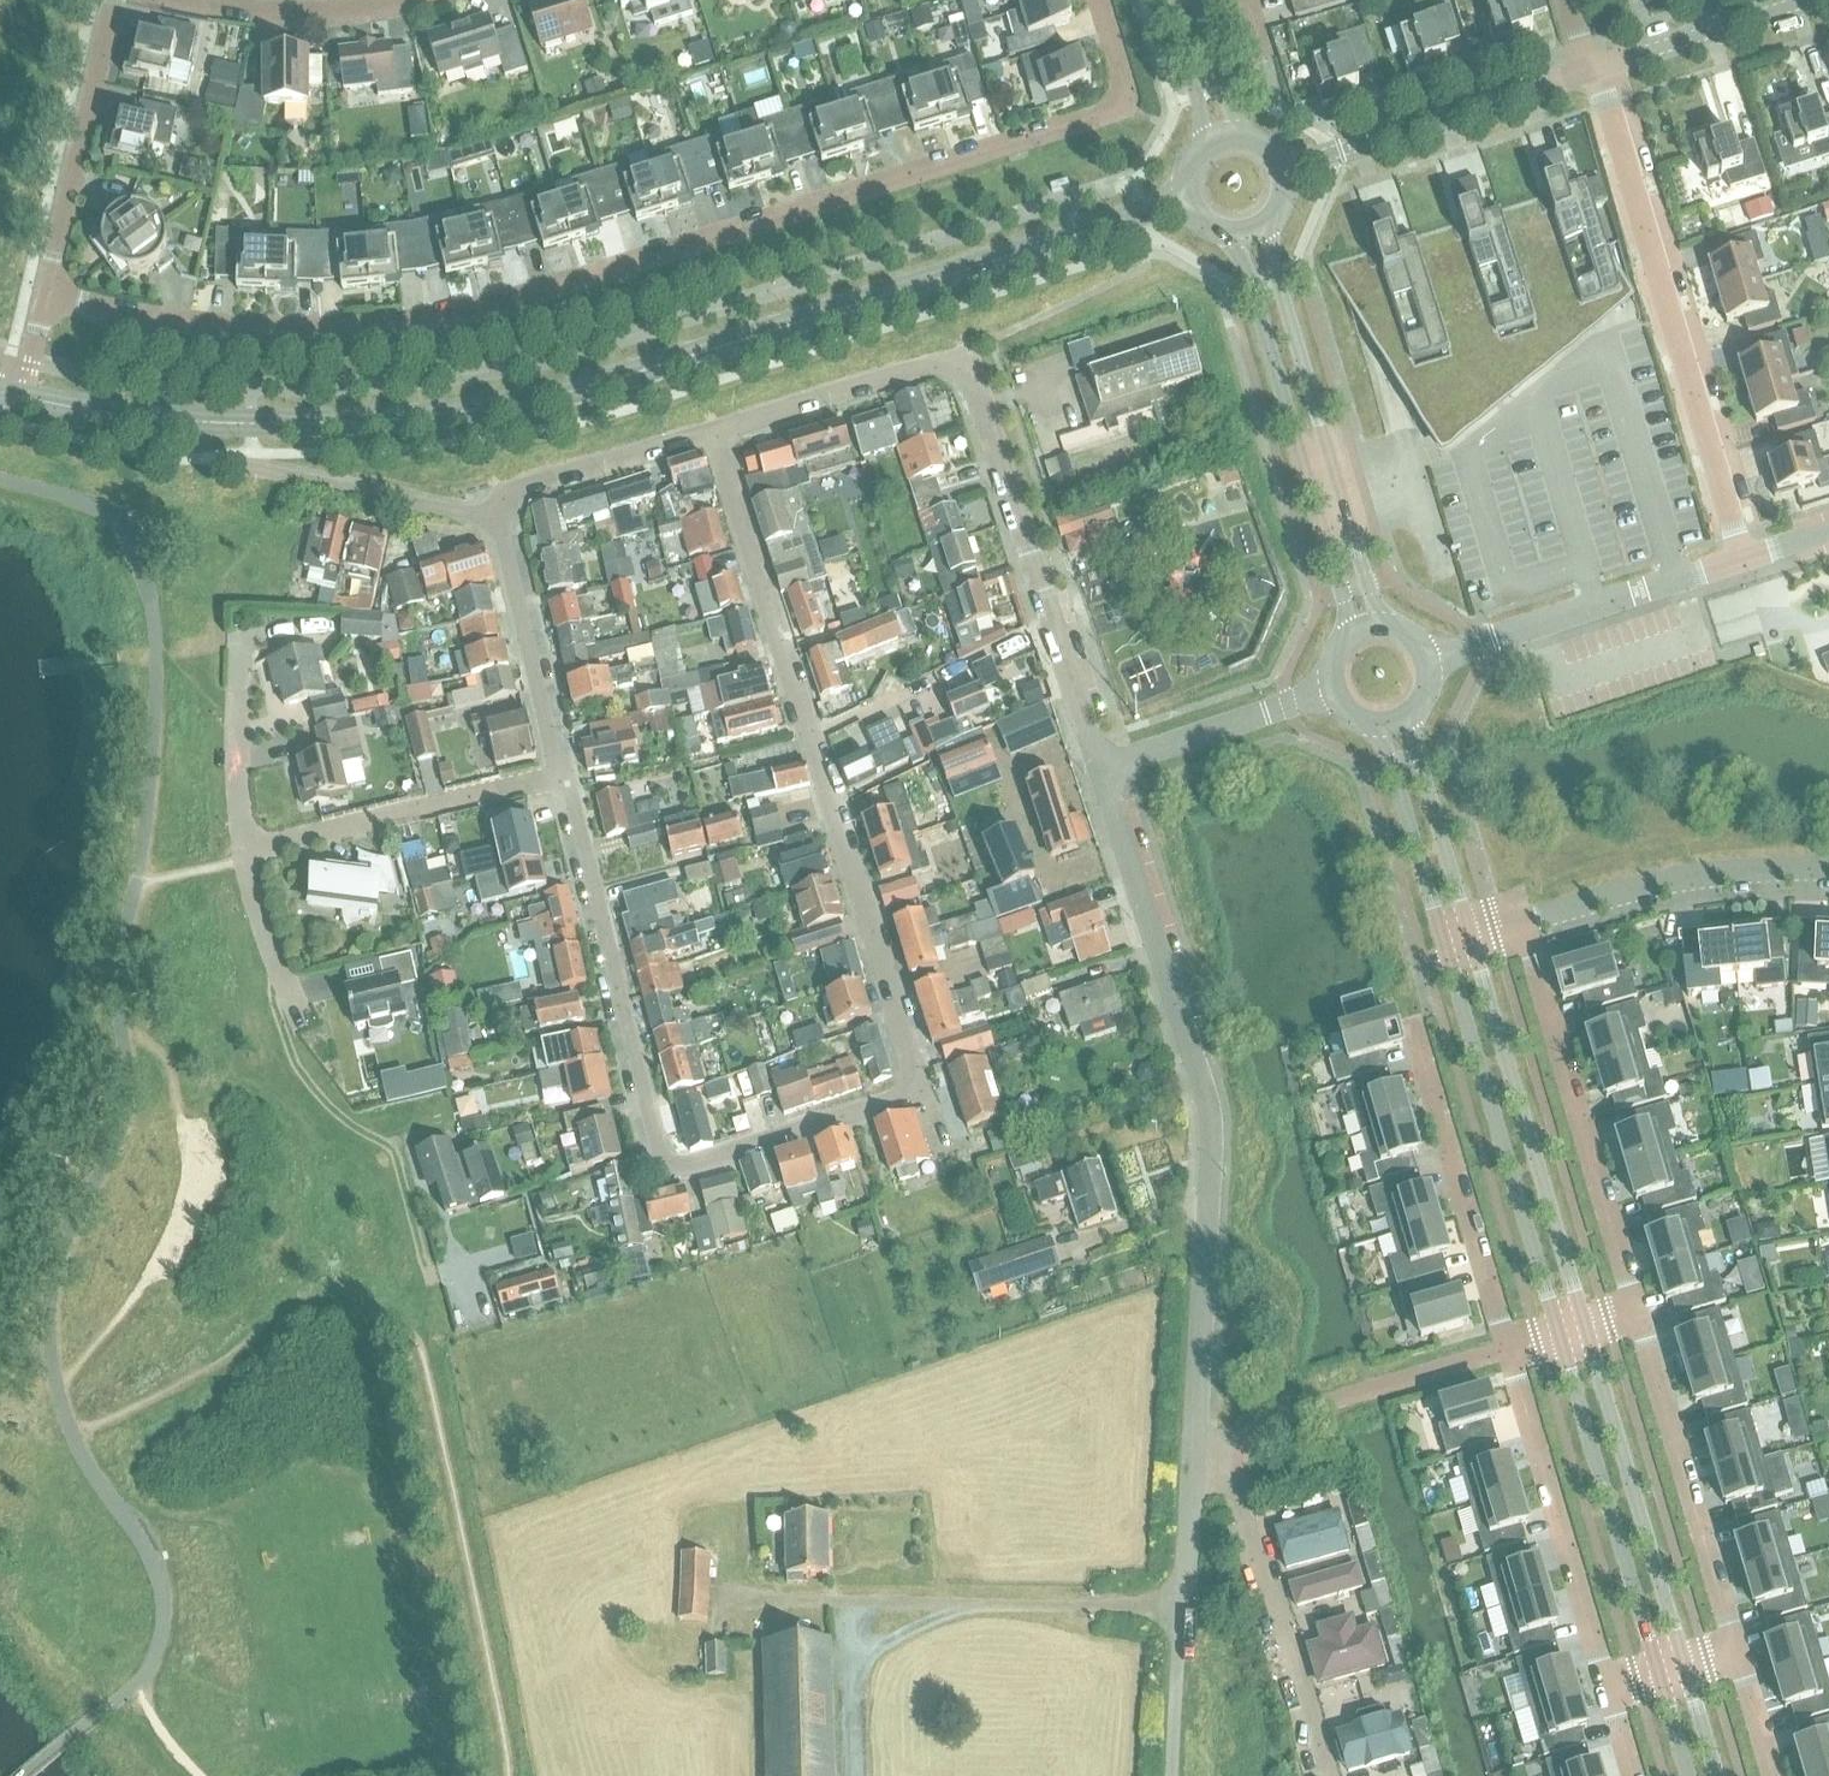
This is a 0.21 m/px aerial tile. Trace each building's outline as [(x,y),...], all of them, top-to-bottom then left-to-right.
[(541,45),(592,29),(583,0),(552,0),(529,7),(541,45)] [(655,27),(693,15),(689,0),(619,0),(622,9),(631,6),(635,18),(651,13),(655,27)] [(1021,12),(1008,16),(1015,40),(1006,43),(1010,57),(1052,45),(1048,31),(1069,25),(1067,19),(1072,18),(1066,0),(1062,0),(1021,12)] [(1021,12),(1062,0),(1018,0),(1021,12)] [(1296,18),(1346,4),(1344,0),(1290,0),(1296,18)] [(1496,52),(1522,44),(1519,35),(1533,31),(1528,18),(1547,12),(1543,0),(1479,0),(1482,10),(1487,9),(1493,27),(1489,28),(1496,52)] [(1402,56),(1410,80),(1435,72),(1433,63),(1446,59),(1442,46),(1460,40),(1449,7),(1414,19),(1418,30),(1400,35),(1406,55),(1402,56)] [(440,77),(463,70),(465,76),(484,70),(482,64),(499,58),(505,77),(528,70),(515,29),(494,36),(488,18),(428,37),(440,77)] [(124,75),(148,80),(149,76),(169,81),(173,63),(189,66),(197,30),(160,21),(155,40),(141,37),(138,50),(130,48),(124,75)] [(1315,84),(1323,108),(1348,99),(1346,91),(1359,87),(1355,74),(1377,66),(1366,29),(1326,42),(1331,58),(1313,63),(1319,83),(1315,84)] [(345,90),(377,86),(378,97),(416,92),(411,49),(392,51),(391,44),(340,50),(345,90)] [(1091,84),(1085,63),(1081,64),(1079,58),(1057,65),(1053,51),(1021,60),(1029,87),(1042,83),(1049,108),(1070,102),(1067,90),(1083,86),(1091,84)] [(308,58),(308,52),(265,52),(265,89),(241,89),(233,125),(261,132),(267,106),(308,106),(308,87),(322,87),(322,58),(308,58)] [(948,81),(930,86),(943,127),(971,118),(968,108),(987,103),(972,56),(943,65),(948,81)] [(982,69),(987,86),(1004,81),(999,64),(982,69)] [(907,77),(879,86),(894,132),(912,126),(915,135),(943,127),(930,86),(912,92),(907,77)] [(855,110),(837,116),(850,156),(878,147),(875,138),(894,132),(879,86),(851,95),(855,110)] [(1816,162),(1828,158),(1828,117),(1821,120),(1817,107),(1804,111),(1802,105),(1803,104),(1802,102),(1775,111),(1783,135),(1787,133),(1793,153),(1811,147),(1816,162)] [(105,157),(129,162),(130,158),(150,163),(154,145),(170,149),(178,112),(140,103),(136,122),(122,119),(119,132),(111,130),(105,157)] [(815,106),(786,115),(801,161),(819,155),(822,165),(850,156),(837,116),(820,121),(815,106)] [(736,118),(745,145),(758,185),(786,176),(783,167),(801,161),(786,115),(759,123),(755,112),(736,118)] [(1725,174),(1730,190),(1766,179),(1754,142),(1735,148),(1731,134),(1718,138),(1716,132),(1717,132),(1717,130),(1690,138),(1697,162),(1701,161),(1708,180),(1725,174)] [(722,135),(694,144),(708,190),(727,185),(730,194),(758,185),(745,145),(727,150),(722,135)] [(670,168),(652,174),(665,214),(693,205),(690,196),(708,190),(694,144),(665,153),(670,168)] [(629,164),(601,173),(616,219),(634,214),(637,223),(665,214),(652,174),(634,179),(629,164)] [(577,197),(559,203),(572,243),(600,234),(597,225),(616,219),(601,173),(573,182),(577,197)] [(1544,185),(1547,196),(1563,244),(1565,243),(1583,237),(1595,276),(1577,282),(1575,275),(1573,275),(1582,304),(1606,296),(1618,292),(1620,291),(1619,286),(1614,270),(1612,265),(1607,249),(1606,246),(1606,244),(1600,228),(1599,223),(1594,207),(1593,206),(1593,205),(1586,184),(1586,183),(1572,187),(1565,190),(1562,180),(1558,181),(1546,185),(1544,185)] [(1601,180),(1586,184),(1593,205),(1606,201),(1601,180)] [(537,193),(508,202),(521,249),(541,243),(544,252),(572,243),(559,203),(542,209),(537,193)] [(1376,251),(1337,263),(1346,292),(1348,292),(1385,280),(1391,298),(1402,330),(1411,358),(1437,439),(1454,430),(1463,425),(1480,414),(1496,402),(1512,390),(1526,376),(1540,362),(1553,347),(1554,345),(1560,338),(1565,332),(1569,327),(1576,316),(1590,312),(1598,309),(1605,307),(1613,305),(1624,301),(1620,291),(1618,292),(1606,296),(1582,304),(1573,275),(1575,275),(1577,282),(1595,276),(1583,237),(1565,243),(1563,244),(1547,196),(1500,210),(1535,319),(1496,331),(1487,303),(1489,302),(1492,309),(1510,304),(1497,265),(1479,270),(1477,271),(1462,223),(1415,238),(1449,346),(1411,358),(1402,330),(1404,329),(1406,337),(1424,331),(1412,292),(1393,298),(1392,298),(1386,279),(1385,279),(1376,251)] [(108,260),(109,262),(161,224),(160,222),(158,220),(156,218),(151,215),(149,214),(146,213),(144,212),(141,211),(138,211),(135,211),(128,200),(113,211),(118,216),(115,218),(113,220),(111,221),(110,224),(108,226),(107,228),(106,231),(105,233),(104,236),(103,239),(103,241),(103,244),(103,247),(104,250),(105,252),(105,255),(107,257),(108,260)] [(483,225),(465,229),(475,270),(503,263),(501,254),(521,249),(508,202),(479,209),(483,225)] [(1461,212),(1458,213),(1462,223),(1477,271),(1479,270),(1497,265),(1510,304),(1492,309),(1489,302),(1487,303),(1496,331),(1535,319),(1500,210),(1487,215),(1480,217),(1477,208),(1473,209),(1473,208),(1461,212)] [(443,218),(414,225),(422,273),(444,268),(446,277),(475,270),(465,229),(447,233),(443,218)] [(161,224),(109,262),(111,264),(113,266),(115,268),(118,270),(120,271),(123,273),(126,274),(128,274),(131,275),(134,275),(137,275),(140,275),(143,274),(145,274),(148,273),(151,271),(153,270),(156,268),(160,274),(174,263),(166,253),(167,250),(167,247),(168,245),(168,242),(167,239),(167,236),(166,234),(165,231),(164,229),(163,226),(161,224)] [(386,244),(367,246),(371,288),(400,285),(399,275),(422,273),(414,225),(384,228),(386,244)] [(237,290),(266,291),(268,249),(269,249),(269,233),(217,231),(216,280),(238,281),(237,290)] [(347,232),(317,235),(319,283),(341,281),(342,291),(371,288),(367,246),(348,248),(347,232)] [(268,249),(266,291),(296,292),(296,283),(319,283),(317,235),(287,234),(287,250),(269,249),(268,249)] [(1709,264),(1718,294),(1759,281),(1754,266),(1764,263),(1755,234),(1722,244),(1726,259),(1709,264)] [(1373,240),(1376,251),(1385,279),(1386,279),(1392,298),(1393,298),(1412,292),(1424,331),(1406,337),(1404,329),(1402,330),(1411,358),(1449,346),(1415,238),(1414,238),(1401,242),(1394,244),(1391,235),(1387,236),(1375,239),(1373,240)] [(1759,281),(1718,294),(1727,323),(1743,318),(1748,333),(1782,323),(1773,294),(1763,297),(1759,281)] [(1792,334),(1797,350),(1810,346),(1805,329),(1792,334)] [(1755,359),(1739,363),(1747,393),(1788,381),(1798,378),(1785,334),(1751,344),(1755,359)] [(1090,375),(1076,379),(1091,426),(1105,421),(1109,433),(1119,430),(1117,422),(1153,410),(1151,405),(1164,401),(1160,391),(1192,380),(1202,377),(1190,341),(1090,374),(1090,375)] [(1807,392),(1793,397),(1788,381),(1747,393),(1756,423),(1773,418),(1777,433),(1816,422),(1807,392)] [(899,451),(900,453),(934,441),(919,392),(895,400),(896,403),(886,407),(888,414),(893,431),(904,428),(910,447),(899,451)] [(898,447),(893,431),(888,414),(855,424),(865,457),(898,447)] [(760,451),(767,473),(746,479),(753,502),(790,491),(784,470),(808,463),(811,473),(817,471),(818,477),(842,470),(841,466),(859,461),(856,449),(851,450),(844,427),(760,451)] [(1768,473),(1775,498),(1799,491),(1798,487),(1818,482),(1820,489),(1828,486),(1828,461),(1823,463),(1814,433),(1781,443),(1785,458),(1768,463),(1771,472),(1768,473)] [(909,482),(915,503),(940,494),(936,480),(924,484),(922,477),(943,470),(934,441),(900,453),(909,482)] [(674,487),(675,488),(679,487),(684,501),(692,498),(714,491),(703,456),(668,467),(674,487)] [(747,459),(752,475),(759,473),(754,457),(747,459)] [(614,486),(605,489),(612,510),(610,511),(613,523),(617,539),(648,530),(644,518),(637,520),(632,504),(655,497),(653,489),(650,478),(649,476),(646,477),(627,483),(614,486)] [(673,496),(661,499),(668,526),(671,525),(681,522),(697,518),(692,498),(684,501),(679,487),(675,488),(674,487),(671,488),(673,496)] [(573,498),(560,501),(561,504),(566,523),(593,515),(596,527),(613,523),(610,511),(608,511),(602,489),(582,495),(573,498)] [(787,495),(753,505),(781,594),(783,593),(784,593),(813,584),(812,580),(821,577),(817,564),(812,565),(810,561),(822,557),(801,491),(787,495)] [(940,494),(915,503),(918,514),(943,505),(940,494)] [(542,508),(533,510),(535,521),(539,538),(543,557),(568,552),(580,549),(586,548),(583,534),(569,536),(566,523),(561,504),(542,508)] [(921,523),(930,551),(965,539),(955,506),(932,514),(933,519),(921,523)] [(661,539),(684,532),(691,556),(704,552),(705,555),(728,548),(719,515),(682,525),(681,522),(658,529),(661,539)] [(1093,549),(1092,532),(1108,531),(1107,515),(1071,518),(1073,550),(1093,549)] [(324,582),(336,585),(350,526),(328,520),(328,524),(315,521),(305,566),(318,569),(317,572),(327,574),(324,582)] [(613,523),(596,527),(600,546),(613,543),(618,542),(617,539),(613,523)] [(344,580),(362,584),(358,600),(336,599),(333,611),(371,614),(388,534),(355,527),(344,580)] [(849,534),(825,539),(830,561),(854,555),(849,534)] [(965,539),(930,551),(934,562),(945,598),(980,586),(965,539)] [(613,543),(600,546),(605,566),(610,587),(611,587),(623,584),(618,563),(614,548),(626,545),(624,541),(618,542),(613,543)] [(473,588),(494,580),(484,547),(419,567),(431,602),(473,587),(473,588)] [(568,552),(543,557),(550,593),(587,586),(580,549),(568,552)] [(1176,556),(1173,600),(1209,602),(1212,558),(1176,556)] [(693,562),(702,589),(698,590),(706,619),(745,608),(738,579),(719,584),(709,557),(693,562)] [(630,560),(618,563),(623,584),(629,582),(635,581),(630,560)] [(659,564),(647,567),(651,582),(663,578),(659,564)] [(415,571),(387,580),(396,610),(425,601),(415,571)] [(843,605),(866,599),(861,578),(838,584),(843,605)] [(623,584),(611,587),(618,616),(629,613),(636,612),(629,582),(623,584)] [(812,585),(813,588),(792,594),(805,636),(826,630),(815,596),(825,594),(821,582),(812,585)] [(980,586),(945,598),(962,652),(975,647),(969,627),(992,620),(981,586),(980,586)] [(460,623),(460,624),(494,616),(487,589),(452,597),(458,624),(460,623)] [(554,608),(559,629),(596,621),(592,599),(554,608)] [(853,627),(872,620),(866,606),(847,613),(853,627)] [(841,639),(836,641),(836,642),(838,646),(846,663),(919,633),(909,610),(841,639)] [(636,612),(629,613),(634,638),(642,636),(637,611),(636,612)] [(342,637),(382,640),(384,616),(343,613),(342,637)] [(494,616),(460,624),(465,644),(476,642),(477,643),(499,638),(494,616)] [(721,640),(725,654),(758,645),(750,617),(709,627),(713,642),(721,640)] [(560,632),(564,653),(594,646),(590,625),(597,624),(596,621),(559,629),(559,632),(560,632)] [(652,637),(658,664),(660,671),(662,680),(686,675),(676,631),(652,637)] [(594,646),(564,653),(568,676),(599,669),(598,661),(627,655),(630,668),(630,670),(658,664),(652,637),(652,634),(642,636),(634,638),(594,646)] [(399,643),(373,647),(376,663),(402,659),(399,643)] [(484,677),(509,670),(503,644),(455,656),(461,680),(475,677),(483,675),(484,677)] [(838,646),(807,658),(820,699),(853,688),(846,663),(838,646)] [(1753,649),(1756,658),(1765,655),(1762,646),(1753,649)] [(312,707),(316,726),(348,718),(344,699),(342,692),(325,695),(319,667),(323,659),(316,655),(315,650),(274,659),(279,677),(274,684),(281,688),(285,706),(315,699),(316,706),(312,707)] [(449,668),(427,673),(425,659),(408,661),(412,689),(428,686),(452,681),(449,668)] [(603,674),(569,681),(574,706),(612,698),(610,686),(618,684),(619,688),(633,685),(632,681),(635,681),(634,676),(660,671),(658,664),(630,670),(630,668),(603,674)] [(509,670),(484,677),(483,675),(475,677),(478,689),(446,696),(449,710),(452,709),(452,711),(463,708),(516,695),(510,669),(509,670)] [(702,689),(700,690),(706,716),(711,715),(711,714),(771,700),(763,670),(739,676),(740,679),(728,682),(710,687),(702,689)] [(1159,688),(1151,671),(1135,678),(1142,695),(1159,688)] [(686,675),(662,680),(665,692),(665,694),(670,692),(671,696),(700,690),(702,689),(699,673),(686,676),(686,675)] [(924,721),(909,727),(915,741),(922,757),(936,752),(937,754),(981,732),(980,731),(975,733),(969,718),(990,710),(980,686),(945,699),(954,721),(928,731),(924,721)] [(361,712),(396,706),(394,692),(358,699),(361,712)] [(635,699),(638,713),(672,706),(670,696),(671,696),(670,692),(665,694),(665,692),(635,699)] [(778,729),(771,700),(711,714),(711,715),(718,744),(778,729)] [(1005,724),(1018,755),(1063,737),(1050,705),(1005,724)] [(672,706),(638,713),(639,714),(629,717),(630,720),(590,727),(593,743),(583,745),(588,772),(638,762),(632,729),(651,725),(652,728),(672,723),(671,720),(673,720),(671,709),(673,709),(672,706)] [(452,709),(449,710),(424,716),(406,720),(416,758),(432,754),(424,722),(453,715),(452,711),(452,709)] [(489,734),(497,768),(537,758),(525,712),(487,721),(486,716),(472,720),(476,737),(489,734)] [(686,744),(703,741),(698,715),(682,718),(686,744)] [(298,782),(304,807),(330,801),(328,795),(346,791),(340,764),(363,759),(354,722),(317,731),(323,756),(300,762),(304,780),(298,782)] [(855,760),(839,767),(844,778),(849,789),(861,784),(876,777),(875,775),(884,770),(885,772),(898,766),(910,761),(891,722),(879,727),(866,733),(870,742),(873,748),(876,754),(868,758),(867,754),(855,760)] [(673,730),(672,723),(652,728),(653,734),(673,730)] [(981,732),(937,754),(947,781),(994,763),(986,741),(984,742),(981,732)] [(351,762),(353,785),(365,784),(363,761),(351,762)] [(772,773),(753,777),(749,763),(725,768),(729,788),(731,788),(733,801),(755,796),(755,798),(777,793),(777,794),(789,790),(810,785),(806,765),(772,773)] [(1027,784),(1050,857),(1090,844),(1081,815),(1068,819),(1055,776),(1027,784)] [(863,820),(872,849),(915,836),(914,833),(903,836),(897,817),(912,812),(904,784),(883,791),(890,812),(863,820)] [(607,839),(627,834),(631,850),(658,844),(654,825),(660,824),(657,813),(637,818),(629,789),(597,797),(607,839)] [(518,802),(489,809),(494,829),(523,822),(518,802)] [(782,832),(775,807),(749,814),(756,839),(782,832)] [(706,849),(698,814),(664,822),(667,836),(672,858),(706,849)] [(742,837),(737,815),(704,824),(710,847),(742,837)] [(465,856),(471,880),(476,879),(504,872),(541,863),(531,820),(523,822),(494,829),(498,849),(465,856)] [(989,898),(999,921),(1042,903),(1028,880),(1035,877),(1015,832),(985,845),(1005,891),(989,898)] [(790,859),(779,862),(788,891),(809,885),(807,878),(828,872),(821,850),(817,851),(812,834),(784,842),(790,859)] [(915,836),(872,849),(881,879),(911,869),(913,875),(932,869),(928,855),(921,857),(916,840),(915,836)] [(422,843),(401,848),(406,865),(414,895),(433,890),(449,886),(453,885),(466,882),(464,871),(459,855),(427,864),(426,860),(422,843)] [(362,855),(357,852),(357,854),(359,855),(357,872),(329,869),(327,879),(314,877),(311,904),(350,909),(349,916),(361,917),(361,920),(369,921),(370,912),(377,913),(380,891),(399,894),(391,861),(385,861),(379,860),(373,859),(368,857),(362,855)] [(719,865),(725,886),(741,882),(734,860),(719,865)] [(481,904),(547,888),(541,863),(504,872),(476,879),(481,904)] [(686,871),(689,885),(714,879),(710,865),(686,871)] [(880,891),(885,907),(917,896),(912,880),(880,891)] [(623,918),(631,946),(676,932),(673,919),(659,923),(656,910),(680,903),(674,883),(623,897),(629,916),(623,918)] [(799,893),(811,930),(791,937),(797,956),(846,941),(839,921),(843,920),(831,883),(799,893)] [(433,890),(414,895),(415,896),(422,919),(438,915),(432,892),(433,892),(433,890)] [(539,914),(540,920),(551,917),(556,938),(575,934),(579,934),(568,890),(545,896),(549,911),(539,914)] [(1072,940),(1076,954),(1107,945),(1103,930),(1104,930),(1097,905),(1092,906),(1089,896),(1038,911),(1044,930),(1065,923),(1070,941),(1072,940)] [(934,910),(895,923),(903,949),(965,930),(964,929),(973,926),(974,928),(996,921),(989,899),(969,905),(972,916),(940,926),(934,910)] [(540,920),(520,925),(524,942),(537,938),(549,990),(562,987),(563,990),(587,985),(579,948),(578,948),(575,934),(556,938),(551,917),(540,920)] [(630,947),(637,973),(667,964),(664,957),(693,947),(694,952),(700,950),(696,936),(715,929),(713,921),(693,927),(676,932),(631,946),(630,947)] [(973,926),(964,929),(965,930),(969,944),(981,946),(1003,939),(998,929),(996,921),(974,928),(973,926)] [(1752,923),(1730,926),(1736,975),(1754,973),(1756,990),(1788,986),(1781,930),(1782,930),(1782,927),(1752,930),(1751,926),(1753,926),(1752,923)] [(1736,975),(1730,926),(1708,928),(1709,930),(1710,930),(1711,935),(1681,938),(1681,941),(1682,941),(1688,997),(1720,994),(1718,977),(1736,975)] [(1828,987),(1828,928),(1800,926),(1799,929),(1800,929),(1797,986),(1828,987)] [(951,950),(969,944),(965,930),(903,949),(911,976),(939,967),(934,950),(949,945),(951,950)] [(447,938),(430,942),(433,954),(425,956),(427,965),(438,962),(438,960),(452,956),(447,938)] [(981,946),(985,961),(1007,954),(1003,939),(981,946)] [(1588,1012),(1637,998),(1630,973),(1613,978),(1608,958),(1601,960),(1595,939),(1564,948),(1562,943),(1561,944),(1571,980),(1577,978),(1587,1013),(1588,1012)] [(840,980),(842,989),(863,982),(853,944),(821,953),(829,983),(840,980)] [(355,1027),(369,1024),(371,1031),(378,1031),(388,1029),(394,1025),(393,1018),(407,1015),(400,988),(418,984),(411,954),(379,962),(383,981),(346,989),(355,1027)] [(1007,954),(985,961),(989,974),(1011,968),(1007,954)] [(637,976),(644,1001),(668,995),(683,991),(676,966),(668,969),(667,964),(637,973),(638,976),(637,976)] [(798,1001),(792,981),(787,966),(773,970),(778,985),(780,984),(786,1004),(798,1001)] [(445,976),(430,979),(434,1000),(450,997),(445,976)] [(1021,985),(1026,1000),(1051,992),(1046,977),(1021,985)] [(915,990),(924,1017),(992,996),(987,980),(971,984),(973,990),(956,995),(956,994),(949,996),(944,981),(915,990)] [(1111,981),(1059,998),(1064,1011),(1070,1032),(1082,1028),(1087,1041),(1116,1032),(1112,1018),(1122,1015),(1111,981)] [(863,982),(842,989),(843,991),(826,995),(830,1006),(822,1008),(827,1023),(835,1021),(836,1025),(871,1015),(861,985),(864,984),(863,982)] [(719,1000),(715,984),(694,990),(699,1006),(719,1000)] [(1666,1005),(1687,1001),(1685,989),(1663,993),(1666,1005)] [(644,1001),(653,1033),(691,1023),(687,1008),(673,1012),(668,995),(644,1001)] [(992,996),(924,1017),(932,1045),(961,1036),(956,1021),(963,1019),(963,1018),(980,1013),(982,1018),(997,1014),(992,996)] [(521,1012),(526,1035),(584,1023),(579,999),(560,1003),(559,999),(552,1001),(553,1004),(535,1008),(535,1009),(521,1012)] [(1343,1011),(1349,1033),(1329,1039),(1335,1058),(1330,1060),(1337,1084),(1387,1070),(1388,1070),(1375,1027),(1381,1026),(1374,1002),(1343,1011)] [(1591,1047),(1597,1067),(1644,1054),(1638,1034),(1646,1031),(1638,1003),(1589,1018),(1589,1017),(1588,1017),(1597,1046),(1593,1047),(1592,1046),(1591,1047)] [(654,1034),(661,1057),(683,1051),(683,1047),(710,1039),(705,1020),(692,1024),(691,1023),(653,1033),(653,1034),(654,1034)] [(826,1042),(820,1026),(793,1035),(798,1051),(826,1042)] [(869,1064),(874,1084),(892,1079),(877,1027),(855,1033),(864,1065),(869,1064)] [(468,1031),(443,1036),(448,1061),(473,1056),(468,1031)] [(543,1046),(549,1073),(566,1070),(602,1061),(597,1035),(543,1046)] [(1815,1085),(1828,1082),(1828,1036),(1807,1039),(1815,1085)] [(683,1051),(661,1057),(660,1057),(670,1092),(704,1082),(694,1048),(711,1043),(710,1039),(683,1047),(683,1051)] [(942,1049),(946,1062),(971,1054),(967,1042),(942,1049)] [(1001,1051),(1005,1062),(1026,1055),(1022,1044),(1001,1051)] [(1644,1054),(1597,1067),(1603,1087),(1608,1086),(1617,1114),(1618,1114),(1667,1099),(1658,1071),(1650,1074),(1644,1054)] [(949,1070),(968,1128),(1004,1117),(986,1058),(949,1070)] [(566,1070),(549,1073),(540,1075),(544,1093),(569,1088),(573,1106),(610,1098),(602,1061),(566,1070)] [(401,1066),(375,1071),(382,1099),(408,1094),(404,1076),(401,1066)] [(750,1070),(758,1098),(772,1094),(764,1066),(750,1070)] [(419,1076),(407,1079),(411,1097),(448,1089),(443,1068),(442,1068),(442,1071),(419,1076)] [(825,1068),(806,1074),(816,1103),(861,1089),(855,1068),(828,1076),(825,1068)] [(783,1113),(816,1103),(806,1074),(804,1069),(782,1076),(781,1070),(771,1073),(783,1113)] [(1769,1070),(1749,1073),(1752,1093),(1772,1089),(1769,1070)] [(1356,1115),(1362,1135),(1409,1121),(1403,1101),(1401,1101),(1402,1102),(1398,1104),(1389,1075),(1388,1075),(1339,1090),(1348,1118),(1356,1115)] [(735,1095),(730,1077),(711,1083),(717,1101),(735,1095)] [(1815,1085),(1822,1130),(1828,1129),(1828,1082),(1815,1085)] [(466,1118),(485,1113),(480,1093),(460,1098),(466,1118)] [(677,1103),(690,1153),(713,1147),(699,1097),(677,1103)] [(766,1125),(757,1099),(743,1104),(752,1130),(766,1125)] [(1621,1148),(1627,1169),(1674,1155),(1668,1135),(1676,1133),(1668,1105),(1619,1119),(1618,1119),(1627,1148),(1623,1149),(1622,1148),(1621,1148)] [(566,1151),(570,1170),(620,1160),(613,1124),(608,1125),(605,1107),(565,1115),(569,1133),(580,1131),(583,1147),(566,1151)] [(891,1173),(896,1171),(899,1182),(920,1175),(917,1165),(930,1161),(914,1111),(875,1123),(891,1173)] [(480,1117),(461,1121),(464,1137),(483,1133),(480,1117)] [(1409,1121),(1362,1135),(1368,1155),(1359,1158),(1368,1186),(1416,1171),(1417,1172),(1418,1172),(1409,1143),(1415,1141),(1409,1121)] [(529,1126),(513,1131),(518,1148),(535,1144),(529,1126)] [(848,1136),(817,1145),(820,1157),(822,1156),(827,1173),(857,1163),(848,1136)] [(417,1151),(426,1182),(435,1179),(445,1213),(469,1206),(449,1141),(417,1151)] [(465,1155),(478,1203),(501,1197),(488,1148),(465,1155)] [(826,1173),(827,1173),(822,1156),(820,1157),(809,1160),(806,1149),(775,1158),(784,1184),(786,1191),(794,1205),(796,1211),(806,1208),(803,1199),(817,1195),(820,1208),(835,1203),(836,1203),(831,1186),(826,1173)] [(1009,1158),(1014,1173),(1042,1164),(1037,1149),(1009,1158)] [(770,1188),(784,1184),(775,1158),(774,1153),(742,1163),(752,1193),(770,1187),(770,1188)] [(1674,1155),(1627,1169),(1633,1189),(1638,1187),(1647,1216),(1647,1215),(1696,1201),(1688,1173),(1680,1175),(1674,1155)] [(1068,1197),(1076,1220),(1079,1229),(1116,1218),(1099,1164),(1035,1185),(1041,1206),(1068,1197)] [(603,1170),(611,1205),(633,1200),(626,1165),(603,1170)] [(1386,1217),(1391,1237),(1439,1223),(1432,1202),(1431,1202),(1431,1204),(1427,1205),(1419,1176),(1418,1176),(1418,1177),(1369,1191),(1377,1219),(1386,1217)] [(732,1177),(701,1185),(700,1185),(708,1220),(711,1230),(716,1254),(717,1253),(715,1243),(746,1235),(732,1177)] [(831,1186),(836,1203),(849,1199),(844,1182),(831,1186)] [(644,1202),(634,1204),(634,1205),(641,1236),(653,1234),(651,1223),(691,1214),(685,1189),(644,1200),(644,1202)] [(551,1193),(539,1196),(545,1212),(556,1208),(551,1193)] [(633,1200),(611,1205),(607,1205),(615,1242),(619,1241),(621,1252),(631,1250),(634,1264),(647,1261),(641,1237),(641,1236),(634,1205),(634,1204),(633,1200)] [(1650,1250),(1657,1271),(1704,1257),(1698,1237),(1706,1234),(1698,1206),(1649,1221),(1649,1220),(1648,1220),(1656,1249),(1652,1250),(1652,1249),(1650,1250)] [(800,1225),(796,1211),(773,1219),(777,1233),(800,1225)] [(700,1258),(716,1254),(711,1230),(708,1220),(691,1224),(700,1258)] [(870,1220),(857,1224),(861,1241),(874,1237),(870,1220)] [(1439,1223),(1391,1237),(1397,1257),(1389,1259),(1397,1287),(1446,1273),(1447,1273),(1439,1244),(1444,1243),(1439,1223)] [(532,1237),(511,1242),(517,1264),(537,1258),(532,1237)] [(1014,1251),(1024,1280),(1059,1267),(1049,1239),(1014,1251)] [(570,1244),(552,1248),(555,1262),(574,1258),(570,1244)] [(1704,1257),(1657,1271),(1662,1290),(1668,1289),(1676,1317),(1677,1317),(1726,1302),(1718,1275),(1710,1277),(1704,1257)] [(1764,1258),(1744,1263),(1752,1294),(1772,1289),(1764,1258)] [(582,1272),(583,1275),(574,1278),(576,1288),(586,1286),(586,1288),(606,1282),(601,1267),(582,1272)] [(544,1302),(542,1295),(536,1275),(494,1288),(503,1318),(516,1314),(518,1309),(522,1308),(544,1302)] [(1468,1325),(1463,1306),(1457,1307),(1448,1278),(1399,1293),(1407,1321),(1415,1318),(1421,1338),(1468,1325)] [(1678,1322),(1686,1351),(1682,1352),(1682,1351),(1680,1351),(1686,1372),(1733,1358),(1719,1310),(1679,1322),(1678,1322)] [(1733,1358),(1686,1372),(1692,1392),(1698,1390),(1706,1419),(1707,1419),(1707,1418),(1748,1406),(1733,1358)] [(1782,1370),(1789,1397),(1804,1393),(1797,1366),(1782,1370)] [(1441,1405),(1447,1425),(1439,1428),(1447,1456),(1496,1441),(1496,1442),(1497,1441),(1488,1412),(1494,1410),(1488,1391),(1441,1405)] [(1800,1441),(1815,1438),(1808,1398),(1793,1401),(1800,1441)] [(1708,1423),(1707,1423),(1716,1452),(1712,1454),(1711,1452),(1710,1453),(1716,1474),(1763,1460),(1749,1412),(1709,1424),(1708,1423)] [(1497,1447),(1457,1459),(1471,1507),(1518,1493),(1512,1472),(1510,1472),(1511,1474),(1506,1475),(1498,1446),(1497,1446),(1497,1447)] [(1763,1460),(1716,1474),(1722,1493),(1727,1492),(1736,1521),(1737,1520),(1777,1508),(1775,1498),(1793,1493),(1781,1455),(1763,1460)] [(1518,1493),(1471,1507),(1485,1555),(1525,1543),(1526,1543),(1518,1514),(1523,1512),(1518,1493)] [(1346,1502),(1354,1530),(1368,1526),(1360,1498),(1346,1502)] [(1738,1525),(1737,1525),(1746,1554),(1742,1555),(1741,1554),(1740,1554),(1746,1575),(1793,1562),(1779,1513),(1739,1525),(1738,1525)] [(1341,1514),(1282,1531),(1292,1566),(1351,1549),(1341,1514)] [(804,1575),(829,1574),(828,1516),(786,1517),(787,1584),(804,1583),(804,1575)] [(1453,1558),(1467,1556),(1464,1538),(1450,1540),(1453,1558)] [(1527,1548),(1486,1560),(1500,1608),(1547,1595),(1542,1575),(1536,1576),(1528,1548),(1527,1548)] [(679,1620),(707,1621),(710,1555),(683,1554),(679,1620)] [(1363,1558),(1371,1585),(1385,1581),(1376,1554),(1363,1558)] [(1793,1562),(1746,1575),(1752,1595),(1757,1593),(1766,1622),(1767,1622),(1767,1621),(1807,1610),(1793,1562)] [(1358,1567),(1298,1585),(1303,1603),(1363,1584),(1358,1567)] [(1547,1595),(1500,1608),(1514,1656),(1555,1644),(1555,1645),(1556,1645),(1548,1615),(1552,1614),(1552,1616),(1554,1615),(1548,1595),(1547,1595)] [(1379,1613),(1387,1641),(1401,1637),(1393,1609),(1379,1613)] [(1768,1626),(1767,1627),(1776,1655),(1770,1657),(1776,1677),(1823,1663),(1809,1615),(1768,1627),(1768,1626)] [(1313,1644),(1323,1681),(1386,1665),(1376,1627),(1356,1632),(1353,1618),(1319,1627),(1323,1641),(1313,1644)] [(766,1775),(835,1775),(831,1642),(763,1644),(766,1775)] [(706,1646),(707,1677),(726,1677),(725,1645),(706,1646)] [(1557,1650),(1516,1661),(1530,1710),(1577,1696),(1577,1695),(1571,1675),(1570,1675),(1570,1677),(1566,1678),(1557,1649),(1556,1649),(1557,1650)] [(1776,1677),(1782,1698),(1783,1697),(1783,1696),(1787,1695),(1796,1724),(1797,1724),(1796,1723),(1828,1714),(1828,1683),(1823,1663),(1776,1677)] [(1577,1696),(1530,1710),(1544,1758),(1585,1746),(1585,1747),(1586,1746),(1577,1717),(1583,1716),(1577,1696)] [(1401,1718),(1340,1736),(1350,1770),(1411,1752),(1401,1718)] [(1797,1728),(1805,1756),(1799,1757),(1805,1775),(1814,1775),(1828,1772),(1828,1719),(1798,1728),(1797,1728)] [(1411,1724),(1420,1751),(1433,1747),(1425,1720),(1411,1724)] [(1546,1763),(1549,1775),(1594,1775),(1587,1751),(1586,1751),(1546,1763)]
